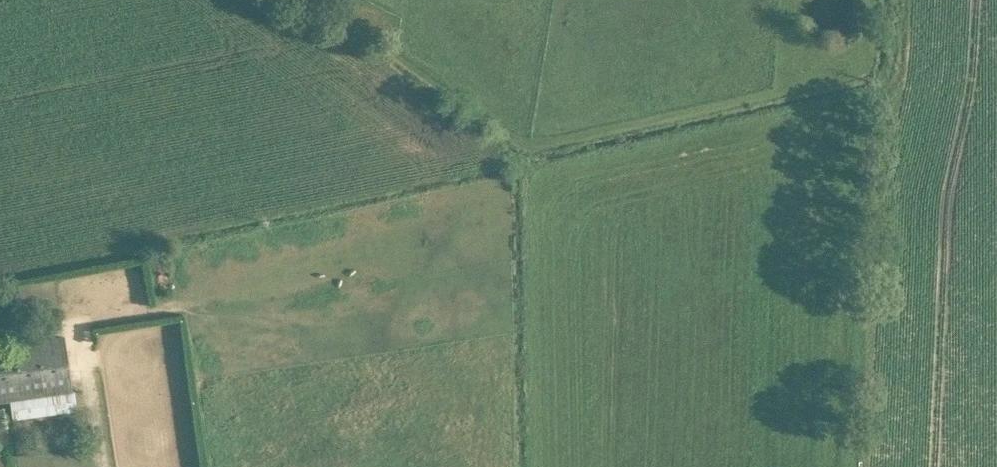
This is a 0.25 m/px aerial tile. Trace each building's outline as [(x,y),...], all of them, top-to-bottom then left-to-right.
[(65,336),(0,346),(0,403),(10,402),(12,421),(76,412),(65,336)] [(0,410),(0,445),(8,444),(4,409),(0,410)]
